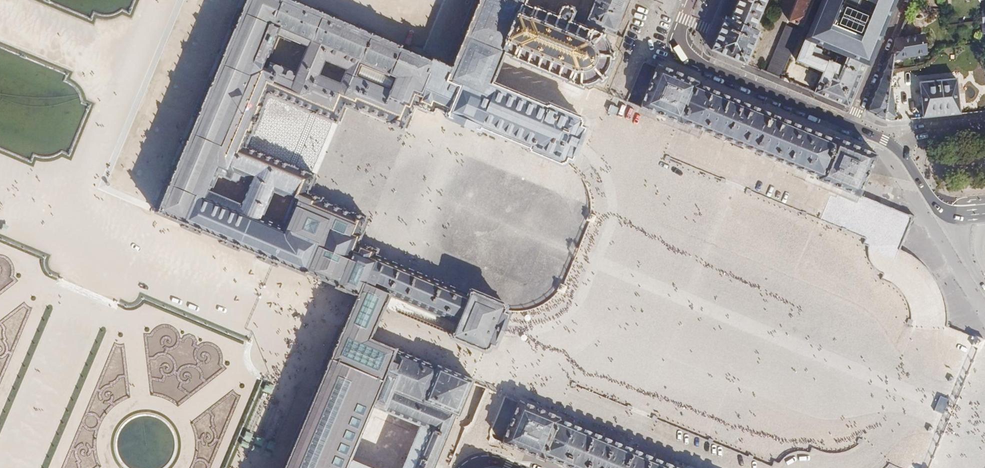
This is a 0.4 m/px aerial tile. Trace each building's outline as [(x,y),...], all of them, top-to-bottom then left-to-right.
[(92,21),(94,14),(100,16),(105,17),(110,17),(115,16),(122,11),(130,15),(136,0),(132,0),(127,11),(121,8),(117,11),(113,13),(110,14),(105,14),(101,14),(97,13),(93,11),(90,17),(49,0),(40,0),(92,21)] [(495,88),(502,69),(506,58),(526,7),(525,7),(527,0),(474,0),(460,35),(463,37),(457,50),(450,65),(424,54),(422,58),(397,47),(399,42),(375,33),(373,29),(357,22),(350,24),(337,18),(337,15),(322,9),(315,10),(295,1),(295,0),(245,0),(240,11),(238,10),(229,30),(232,31),(212,79),(209,77),(192,119),(195,120),(175,168),(171,167),(163,187),(162,189),(166,190),(159,207),(156,214),(155,216),(181,227),(181,230),(202,239),(203,235),(220,243),(221,247),(241,255),(244,252),(251,255),(250,258),(279,271),(280,268),(308,280),(309,278),(351,297),(348,305),(346,311),(336,334),(333,334),(315,375),(317,378),(280,467),(375,467),(350,457),(371,406),(415,424),(397,467),(436,467),(456,419),(462,421),(475,387),(477,383),(457,374),(439,367),(433,368),(370,342),(378,323),(389,300),(453,326),(448,336),(456,339),(455,343),(483,355),(486,350),(491,353),(494,345),(499,347),(506,331),(511,320),(506,319),(508,312),(503,311),(505,307),(467,292),(464,299),(379,266),(382,257),(358,248),(369,223),(309,200),(317,182),(249,154),(261,126),(272,100),(340,128),(347,109),(407,133),(416,111),(436,119),(438,113),(447,116),(447,122),(453,125),(483,137),(484,135),(533,156),(532,159),(559,170),(560,166),(568,169),(570,163),(575,164),(577,157),(588,131),(585,128),(586,124),(578,121),(580,116),(549,104),(547,109),(501,91),(495,88)] [(580,30),(606,40),(608,40),(611,35),(618,37),(633,0),(593,0),(580,30)] [(730,20),(725,18),(720,31),(712,50),(746,64),(759,32),(754,29),(766,0),(738,0),(730,20)] [(725,18),(730,20),(738,0),(733,0),(725,18)] [(788,21),(793,23),(792,25),(795,27),(796,24),(801,26),(812,0),(797,0),(788,21)] [(796,60),(823,72),(815,93),(848,107),(863,75),(862,74),(866,64),(868,65),(895,0),(821,0),(796,60)] [(608,40),(606,40),(580,30),(573,27),(579,11),(564,5),(558,19),(526,7),(506,58),(580,89),(592,89),(601,87),(608,82),(614,74),(617,59),(616,53),(613,47),(608,40)] [(766,72),(780,78),(799,31),(786,25),(766,72)] [(920,37),(896,40),(895,43),(893,58),(922,53),(920,37)] [(874,115),(882,119),(887,88),(893,58),(895,43),(877,86),(867,111),(874,114),(874,115)] [(28,163),(31,164),(32,160),(34,157),(39,158),(44,159),(48,159),(53,158),(57,156),(60,154),(65,156),(68,157),(71,151),(88,111),(91,104),(88,102),(83,100),(82,96),(80,92),(75,86),(71,82),(66,80),(67,76),(69,72),(65,71),(25,55),(20,52),(0,44),(0,48),(18,56),(24,58),(64,75),(62,82),(66,83),(72,87),(76,92),(78,96),(79,100),(79,103),(86,106),(85,109),(68,149),(67,152),(60,150),(56,152),(51,155),(48,155),(42,155),(37,155),(31,153),(29,159),(0,147),(0,151),(28,163)] [(698,84),(700,80),(657,65),(639,110),(680,127),(682,123),(807,173),(803,181),(858,205),(862,195),(880,150),(825,130),(823,134),(698,84)] [(923,119),(959,115),(956,79),(919,83),(923,119)] [(887,88),(882,119),(893,118),(889,88),(887,88)] [(157,220),(155,225),(166,230),(169,225),(157,220)] [(975,336),(972,345),(979,347),(983,339),(975,336)] [(625,450),(563,424),(564,422),(521,404),(519,409),(504,446),(547,463),(548,460),(568,467),(669,467),(625,450)]
